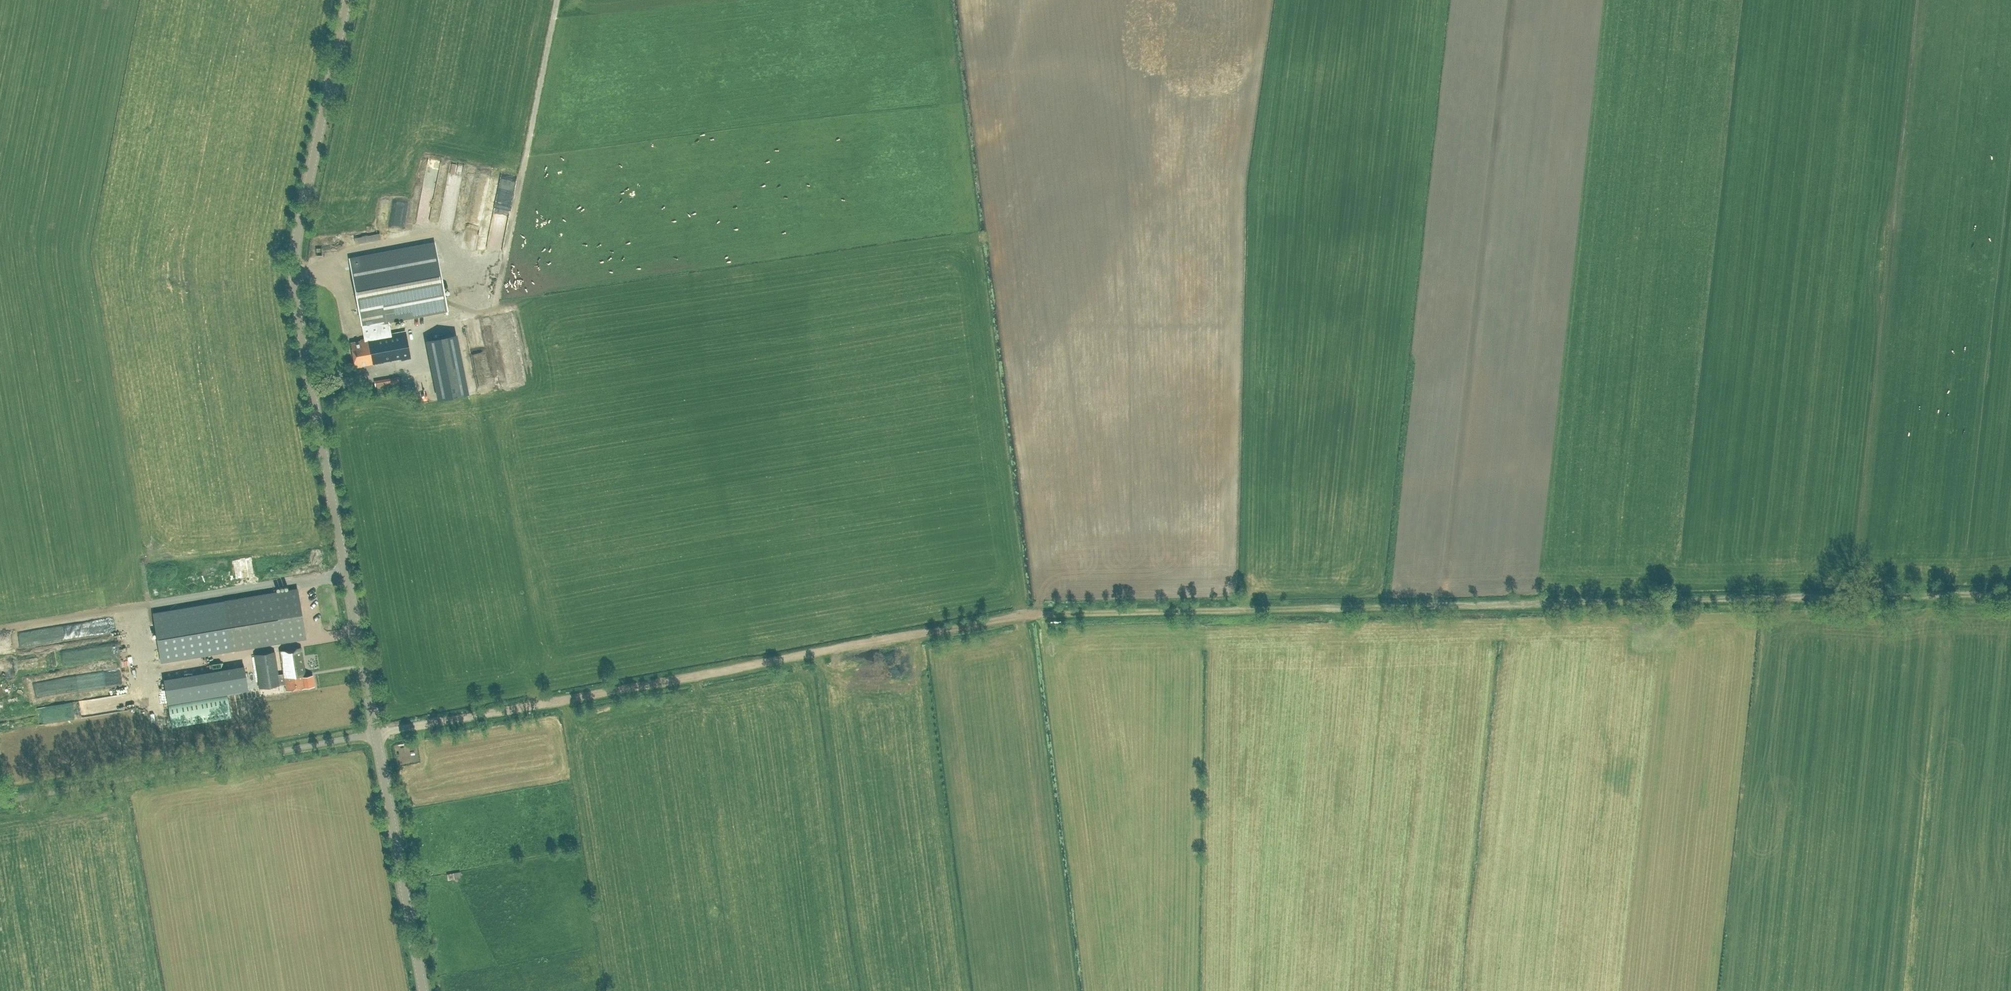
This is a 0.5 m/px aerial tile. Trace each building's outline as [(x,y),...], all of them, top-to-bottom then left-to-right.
[(451,171),(451,180),(460,181),(460,171),(451,171)] [(497,191),(492,217),(506,220),(507,214),(506,214),(512,184),(499,181),(497,191)] [(391,332),(388,320),(447,309),(435,242),(349,258),(364,338),(360,338),(361,340),(351,342),(355,366),(372,362),(401,357),(401,359),(410,357),(405,330),(391,332)] [(482,333),(484,351),(494,350),(492,332),(482,333)] [(455,335),(426,340),(438,399),(466,394),(455,335)] [(376,389),(400,385),(398,376),(374,380),(376,389)] [(1409,596),(1409,584),(1392,583),(1392,596),(1409,596)] [(161,661),(305,638),(297,588),(153,612),(161,661)] [(333,617),(319,618),(319,627),(334,626),(333,617)] [(305,676),(300,647),(280,650),(283,673),(278,673),(275,651),(255,654),(259,687),(284,683),(285,690),(313,685),(312,675),(305,676)] [(243,665),(163,678),(167,702),(227,692),(247,689),(243,665)] [(230,716),(227,694),(168,704),(171,725),(230,716)]
